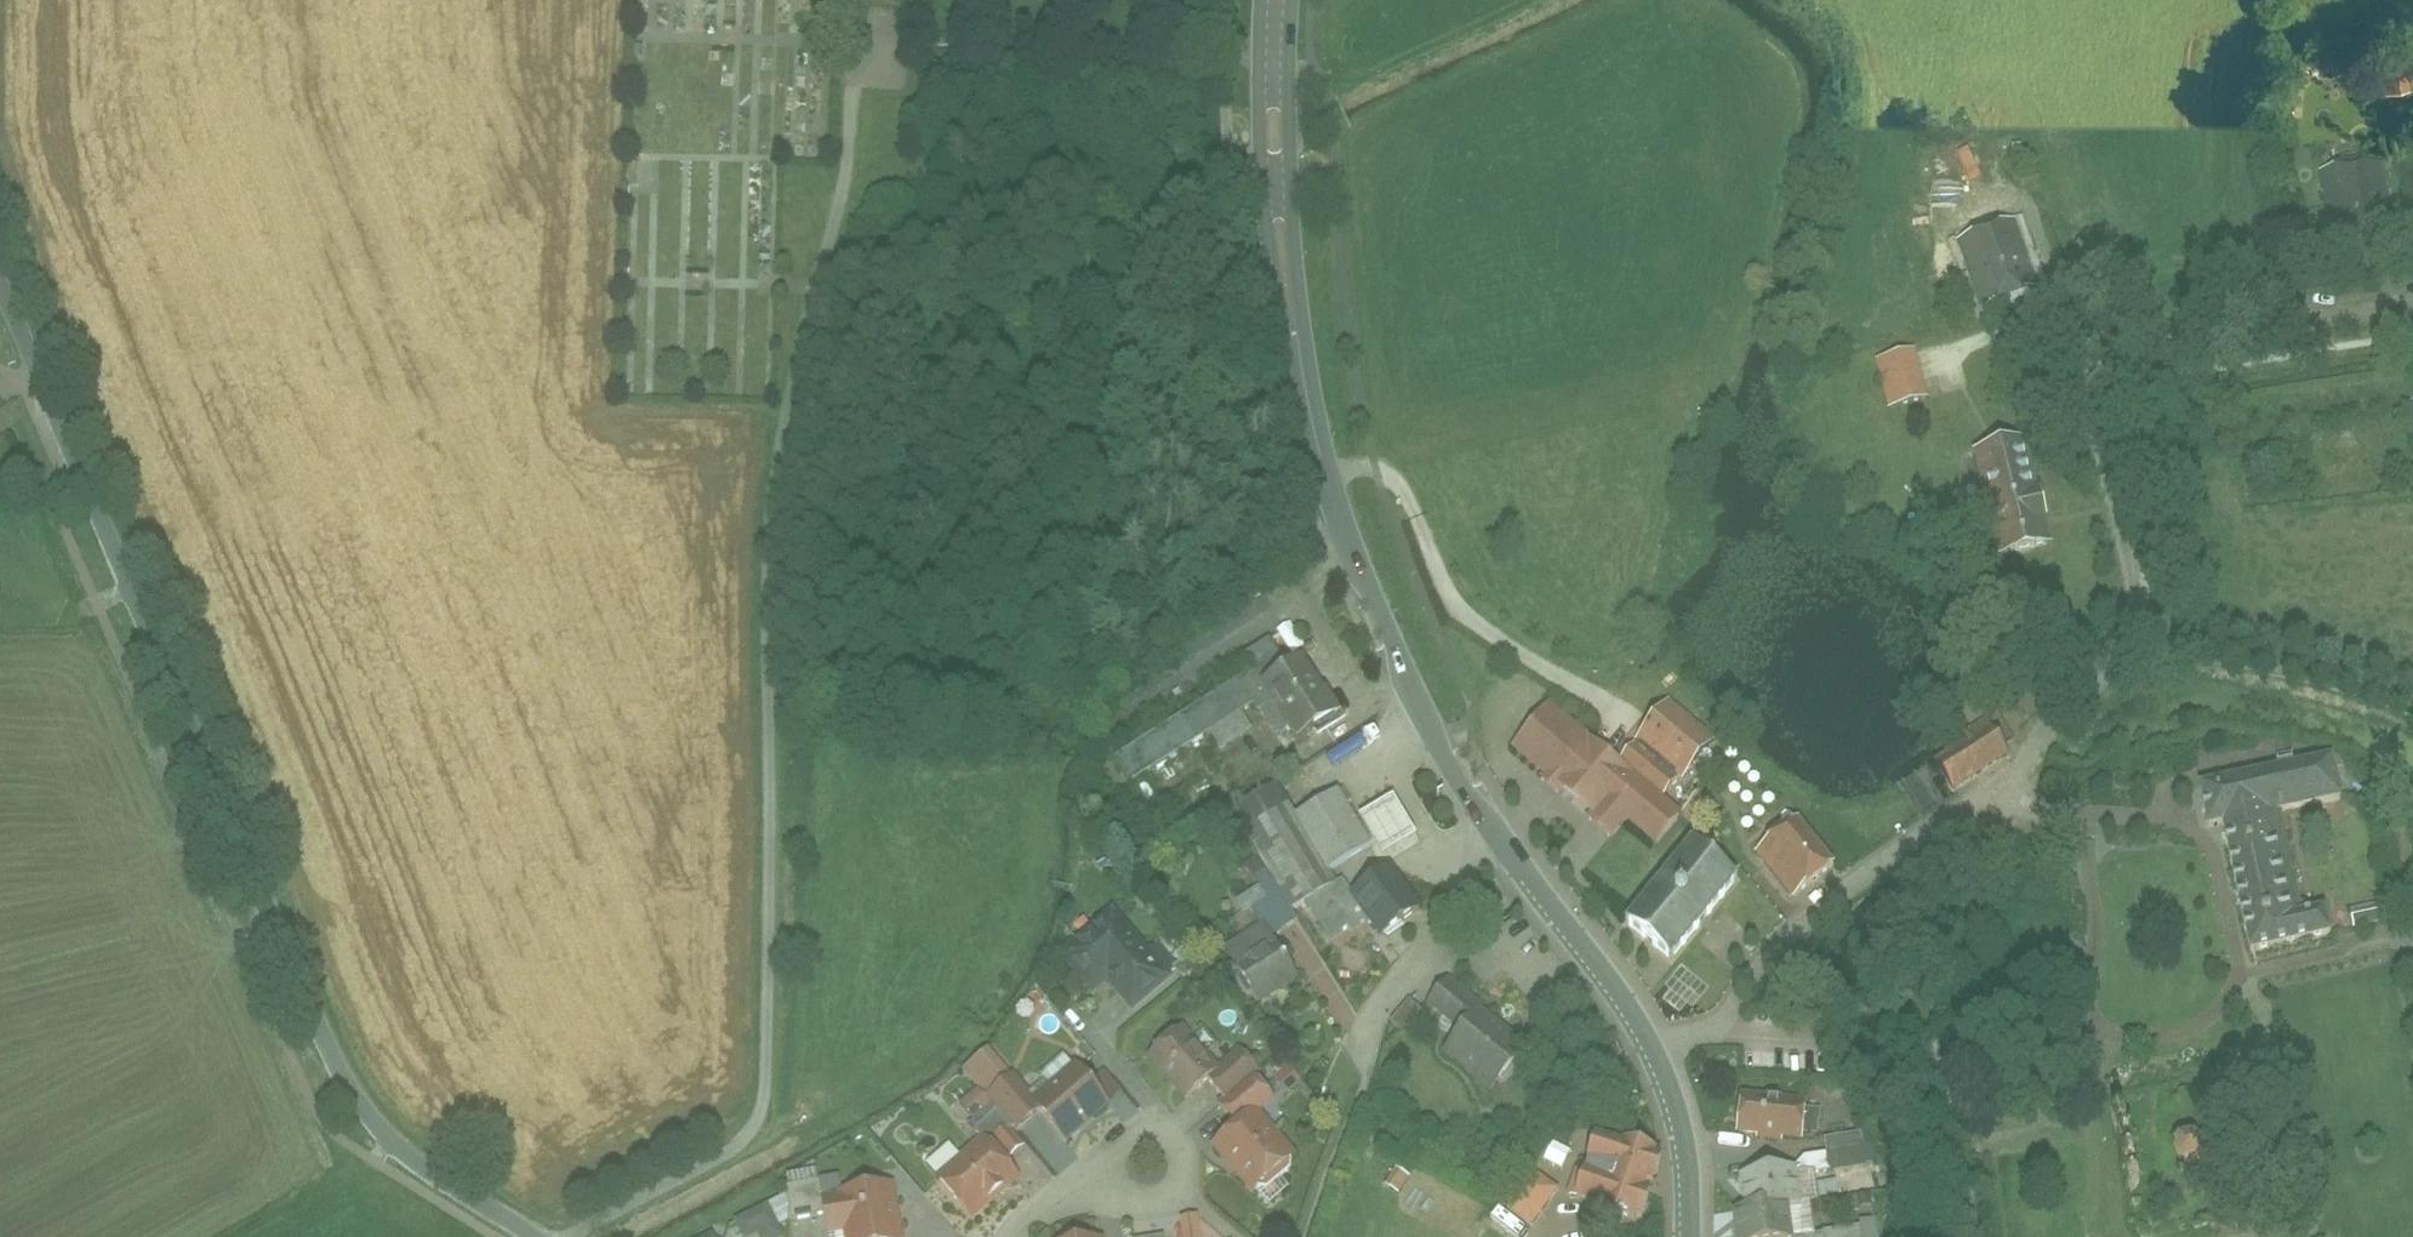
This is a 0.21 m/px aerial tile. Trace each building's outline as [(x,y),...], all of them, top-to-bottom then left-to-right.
[(2364,52),(2370,94),(2410,89),(2405,47),(2364,52)] [(2310,173),(2322,252),(2375,245),(2364,165),(2310,173)] [(1949,248),(1972,312),(2014,298),(1992,233),(1949,248)] [(1867,365),(1878,412),(1917,402),(1906,356),(1867,365)] [(1958,456),(1988,560),(2032,547),(2003,443),(1958,456)] [(1257,708),(1282,749),(1324,724),(1290,668),(1261,686),(1254,675),(1271,664),(1259,644),(1231,660),(1242,678),(1098,764),(1115,793),(1202,740),(1212,757),(1245,738),(1235,722),(1257,708)] [(1578,822),(1603,843),(1621,821),(1647,846),(1668,823),(1607,765),(1606,766),(1540,709),(1504,751),(1581,816),(1578,822)] [(1659,711),(1630,740),(1675,784),(1704,754),(1659,711)] [(1970,721),(1910,764),(1933,808),(1993,764),(1970,721)] [(1647,763),(1630,781),(1654,803),(1670,785),(1647,763)] [(2297,921),(2278,824),(2332,813),(2322,763),(2184,790),(2194,841),(2215,837),(2241,964),(2303,952),(2327,947),(2321,916),(2297,921)] [(1389,796),(1345,824),(1327,798),(1288,823),(1265,789),(1223,816),(1286,912),(1328,885),(1324,879),(1358,857),(1363,865),(1413,833),(1389,796)] [(1754,854),(1790,896),(1828,866),(1792,824),(1754,854)] [(1692,844),(1627,924),(1672,962),(1738,882),(1692,844)] [(1354,895),(1384,937),(1419,911),(1389,870),(1354,895)] [(1163,987),(1113,925),(1059,967),(1083,998),(1096,988),(1122,1020),(1163,987)] [(1226,953),(1257,1002),(1295,977),(1264,928),(1226,953)] [(1474,1038),(1451,1066),(1497,1102),(1535,1055),(1487,1016),(1490,1013),(1451,982),(1432,1005),(1474,1038)] [(1419,1027),(1420,1004),(1403,1003),(1402,1027),(1419,1027)] [(1180,1017),(1145,1045),(1178,1086),(1198,1070),(1234,1116),(1215,1131),(1254,1180),(1293,1149),(1256,1103),(1273,1089),(1235,1041),(1213,1058),(1180,1017)] [(937,1163),(969,1205),(1019,1167),(1005,1149),(1025,1134),(1013,1118),(1042,1096),(1068,1131),(1110,1100),(1070,1048),(1024,1083),(1007,1060),(957,1098),(981,1130),(937,1163)] [(1295,1056),(1272,1068),(1285,1093),(1308,1082),(1295,1056)] [(1801,1139),(1804,1104),(1785,1102),(1781,1097),(1767,1095),(1761,1100),(1742,1097),(1738,1132),(1801,1139)] [(1626,1217),(1652,1136),(1624,1127),(1619,1145),(1585,1134),(1564,1197),(1626,1217)] [(901,1229),(889,1170),(817,1186),(814,1174),(785,1180),(795,1227),(839,1218),(843,1236),(865,1236),(901,1229)] [(1738,1236),(1791,1236),(1787,1207),(1798,1205),(1793,1170),(1742,1178),(1747,1210),(1734,1212),(1738,1236)] [(1526,1174),(1502,1208),(1528,1226),(1552,1192),(1526,1174)]
